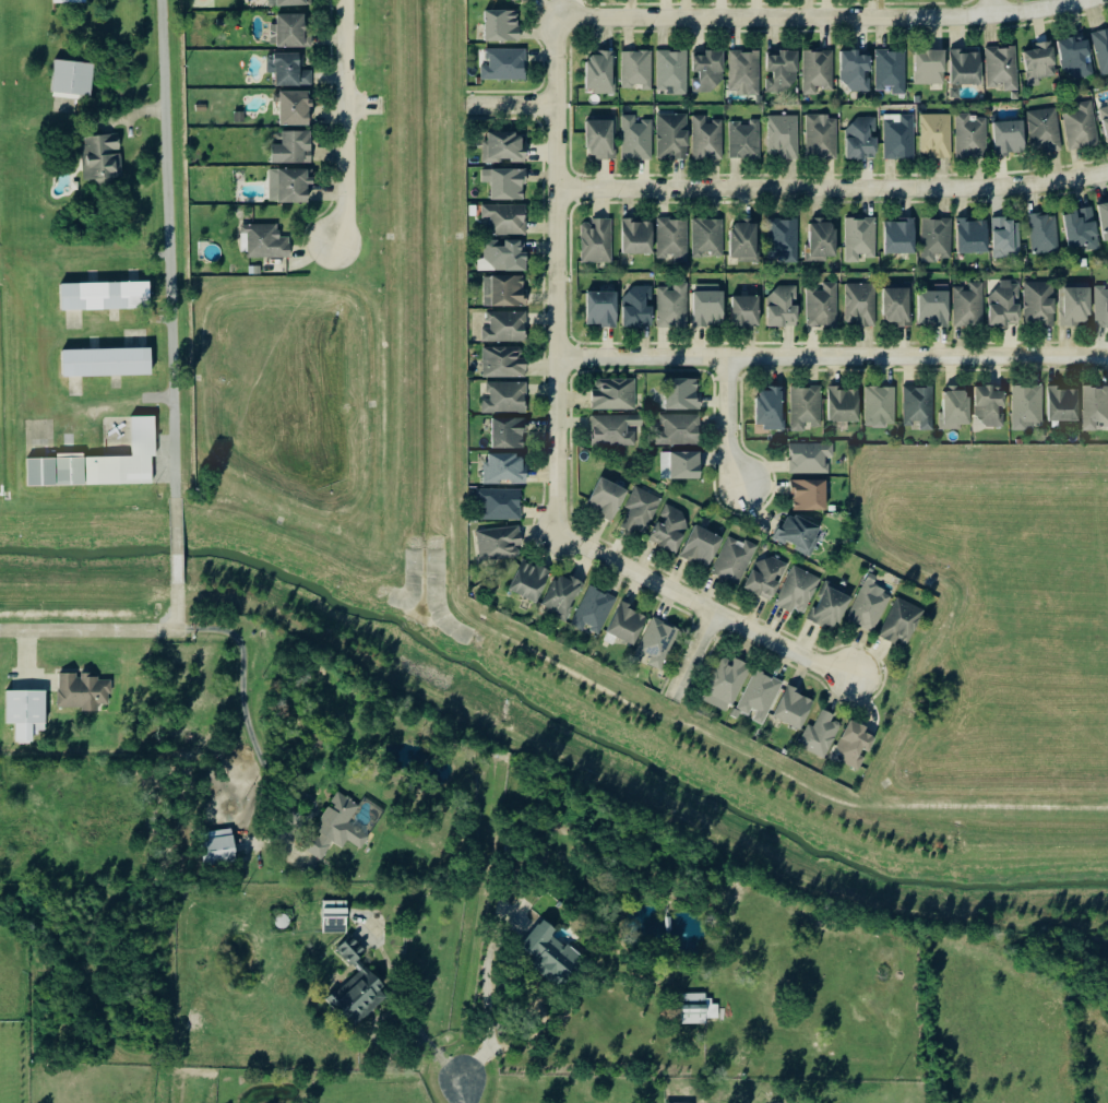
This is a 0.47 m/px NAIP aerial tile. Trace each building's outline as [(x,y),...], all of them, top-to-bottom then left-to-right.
[(486,42),(520,41),(520,10),(486,11),(486,42)] [(313,47),(313,31),(307,31),(307,14),(278,15),(278,25),(271,25),(271,47),(313,47)] [(1093,33),(1102,76),(1107,74),(1107,30),(1093,33)] [(1059,40),(1064,73),(1072,71),(1074,80),(1091,78),(1088,57),(1097,55),(1094,35),(1059,40)] [(1035,44),(1036,50),(1025,52),(1029,81),(1058,77),(1053,42),(1035,44)] [(1019,91),(1017,47),(987,48),(988,87),(1004,87),(1004,92),(1019,91)] [(487,50),(488,66),(482,66),(482,81),(527,80),(526,49),(487,50)] [(725,51),(707,50),(707,53),(695,53),(694,76),(693,76),(693,93),(717,94),(717,84),(724,84),(725,51)] [(947,50),(917,50),(916,85),(947,85),(947,50)] [(982,51),(960,52),(960,50),(951,50),(953,85),(983,84),(982,51)] [(652,91),(653,52),(622,51),(622,87),(643,87),(643,91),(652,91)] [(689,52),(658,51),(657,94),(688,94),(689,52)] [(761,52),(730,51),(730,95),(760,95),(761,52)] [(799,51),(781,51),(781,53),(769,52),(769,76),(767,76),(767,94),(799,94),(799,51)] [(834,51),(804,51),(803,95),(817,96),(817,90),(834,90),(834,51)] [(906,51),(876,51),(877,90),(893,90),(893,95),(907,95),(906,51)] [(277,86),(311,87),(312,54),(275,53),(275,61),(268,60),(268,74),(277,74),(277,86)] [(588,93),(615,94),(616,53),(589,53),(588,93)] [(52,93),(91,97),(94,64),(55,60),(52,93)] [(312,126),(312,91),(281,91),(281,126),(312,126)] [(1064,114),(1069,150),(1100,146),(1093,102),(1078,104),(1079,111),(1064,114)] [(1030,111),(1032,151),(1061,149),(1059,110),(1030,111)] [(657,160),(689,161),(689,115),(658,115),(657,160)] [(915,115),(885,116),(885,160),(916,160),(915,115)] [(952,115),(921,115),(922,158),(953,157),(952,115)] [(653,122),(636,122),(636,116),(622,116),(623,161),(653,161),(653,122)] [(723,122),(707,122),(707,116),(693,116),(694,160),(724,160),(723,122)] [(768,117),(769,161),(799,160),(798,116),(768,117)] [(838,116),(806,117),(806,159),(838,158),(838,116)] [(957,158),(988,157),(987,116),(956,117),(957,158)] [(878,118),(855,118),(855,127),(847,128),(848,160),(879,159),(878,118)] [(616,121),(588,120),(587,150),(595,151),(595,160),(615,160),(616,121)] [(731,159),(761,158),(760,120),(750,121),(750,123),(730,124),(731,159)] [(1027,153),(1026,121),(996,122),(997,154),(1027,153)] [(273,145),(274,164),(313,163),(312,131),(283,132),(283,145),(273,145)] [(526,162),(527,134),(489,133),(489,142),(483,142),(483,163),(502,164),(502,162),(526,162)] [(84,185),(124,182),(120,134),(80,138),(84,185)] [(271,203),(310,203),(310,185),(313,185),(312,169),(270,170),(271,203)] [(492,200),(526,201),(526,170),(483,169),(482,183),(493,183),(492,200)] [(1099,205),(1106,242),(1107,242),(1107,204),(1099,205)] [(527,206),(485,205),(485,235),(527,235),(527,206)] [(1101,251),(1094,209),(1065,213),(1071,255),(1101,251)] [(1058,214),(1030,215),(1032,254),(1059,253),(1058,214)] [(583,264),(613,263),(612,219),(592,220),(593,224),(582,224),(583,264)] [(876,219),(845,219),(846,263),(860,263),(860,257),(877,257),(876,219)] [(953,220),(923,219),(922,263),(936,263),(936,257),(953,257),(953,220)] [(960,254),(990,253),(989,219),(959,220),(960,254)] [(624,255),(655,254),(654,223),(632,223),(632,220),(623,220),(624,255)] [(689,220),(659,220),(658,259),(674,259),(674,264),(688,264),(689,220)] [(725,220),(693,220),(692,258),(704,259),(704,255),(724,256),(725,220)] [(799,261),(798,220),(768,221),(769,261),(799,261)] [(887,254),(917,254),(917,220),(886,221),(887,254)] [(812,252),(806,252),(807,263),(828,262),(828,257),(838,257),(836,221),(811,222),(812,252)] [(733,262),(760,261),(760,222),(733,223),(733,262)] [(280,225),(241,226),(241,234),(249,234),(249,259),(291,258),(291,237),(280,238),(280,225)] [(526,277),(492,276),(492,288),(483,288),(483,307),(526,308),(526,277)] [(151,282),(62,284),(62,311),(152,309),(151,282)] [(990,295),(991,327),(1009,326),(1009,322),(1023,322),(1023,305),(1019,305),(1019,282),(1000,283),(1000,294),(990,295)] [(1025,283),(1026,325),(1057,324),(1055,282),(1025,283)] [(658,289),(659,329),(689,329),(688,283),(674,283),(674,289),(658,289)] [(807,290),(808,328),(838,327),(837,283),(823,283),(823,290),(807,290)] [(954,290),(955,328),(985,327),(984,283),(970,283),(970,289),(954,290)] [(845,285),(846,326),(876,325),(876,284),(845,285)] [(724,285),(695,285),(696,326),(725,325),(724,285)] [(920,326),(950,327),(951,286),(934,285),(933,292),(921,292),(920,326)] [(624,326),(654,327),(655,303),(652,303),(653,287),(634,286),(634,295),(625,295),(624,326)] [(797,286),(775,287),(775,295),(768,295),(769,328),(800,327),(799,306),(798,306),(797,286)] [(1091,286),(1060,287),(1062,326),(1093,325),(1091,286)] [(1096,289),(1097,327),(1107,327),(1107,288),(1096,289)] [(886,324),(913,325),(914,289),(887,289),(886,324)] [(589,292),(589,327),(619,328),(620,293),(589,292)] [(761,297),(733,298),(734,327),(762,326),(761,297)] [(482,329),(482,344),(528,343),(527,313),(488,314),(488,329),(482,329)] [(483,379),(526,378),(525,348),(483,348),(483,379)] [(61,378),(150,378),(150,352),(60,352),(61,378)] [(594,411),(637,410),(637,379),(594,380),(594,411)] [(700,411),(701,379),(669,379),(668,410),(700,411)] [(483,414),(528,413),(527,383),(488,384),(488,400),(483,400),(483,414)] [(1046,386),(1014,385),(1013,429),(1045,430),(1046,386)] [(971,426),(972,391),(956,391),(956,387),(947,386),(946,414),(940,413),(939,430),(962,431),(962,425),(971,426)] [(1087,386),(1086,432),(1099,432),(1099,425),(1107,426),(1107,387),(1087,386)] [(792,432),(806,432),(806,426),(823,426),(823,387),(792,387),(792,432)] [(921,431),(935,431),(934,387),(904,388),(905,425),(921,425),(921,431)] [(986,429),(1008,428),(1006,392),(993,393),(993,387),(976,387),(977,421),(986,420),(986,429)] [(1083,422),(1082,390),(1059,390),(1059,387),(1051,387),(1052,422),(1083,422)] [(759,429),(788,429),(789,388),(760,388),(759,429)] [(831,388),(830,422),(860,423),(861,389),(831,388)] [(896,388),(866,388),(867,427),(876,427),(876,423),(896,423),(896,388)] [(701,446),(702,416),(660,415),(659,445),(701,446)] [(641,416),(593,416),(593,447),(637,447),(637,429),(641,429),(641,416)] [(25,461),(25,488),(153,487),(152,418),(130,418),(130,459),(25,461)] [(493,449),(527,450),(527,419),(494,419),(493,449)] [(790,445),(791,475),(829,474),(829,458),(835,458),(834,444),(790,445)] [(703,453),(662,453),(662,479),(703,479),(703,453)] [(484,485),(528,485),(528,470),(524,470),(524,455),(489,455),(489,466),(484,466),(484,485)] [(587,509),(614,523),(630,491),(603,477),(587,509)] [(827,481),(793,481),(794,512),(828,511),(827,481)] [(647,537),(663,498),(636,487),(627,509),(631,510),(624,527),(647,537)] [(480,521),(522,521),(522,490),(479,490),(480,521)] [(662,547),(677,554),(693,518),(667,506),(660,519),(661,519),(653,536),(664,541),(662,547)] [(811,558),(823,526),(787,512),(776,540),(797,548),(796,552),(811,558)] [(476,532),(480,561),(519,556),(518,546),(523,546),(521,526),(476,532)] [(725,538),(697,526),(682,558),(710,571),(725,538)] [(746,541),(744,545),(729,538),(713,574),(741,587),(759,546),(746,541)] [(745,590),(773,603),(783,581),(782,581),(789,565),(770,556),(766,564),(759,560),(745,590)] [(510,593),(540,604),(551,571),(522,561),(510,593)] [(822,579),(795,566),(776,605),(803,618),(822,579)] [(543,608),(567,619),(584,583),(560,572),(543,608)] [(847,622),(875,634),(893,594),(866,581),(847,622)] [(600,634),(618,599),(590,586),(571,626),(584,632),(586,627),(600,634)] [(853,598),(826,586),(811,621),(838,632),(853,598)] [(899,641),(910,646),(926,611),(898,598),(880,637),(896,645),(899,641)] [(638,645),(647,616),(630,611),(632,605),(621,601),(610,636),(638,645)] [(679,629),(651,619),(637,656),(649,660),(647,666),(663,672),(679,629)] [(752,667),(737,660),(735,665),(725,660),(705,702),(729,714),(752,667)] [(784,683),(756,671),(738,711),(753,718),(752,720),(764,726),(784,683)] [(59,708),(83,708),(83,713),(99,712),(99,705),(111,705),(111,681),(98,681),(98,674),(78,674),(59,675),(59,708)] [(815,699),(787,689),(775,720),(804,730),(815,699)] [(47,692),(6,692),(5,725),(16,725),(16,743),(34,744),(34,732),(46,732),(47,692)] [(824,760),(843,726),(833,721),(835,716),(823,710),(813,728),(809,725),(798,746),(824,760)] [(869,728),(851,721),(834,759),(861,771),(868,755),(870,756),(877,738),(867,734),(869,728)] [(363,850),(372,832),(352,821),(361,805),(339,793),(306,851),(323,861),(333,844),(344,850),(348,842),(363,850)] [(200,841),(231,835),(236,862),(204,866),(200,841)] [(348,934),(349,902),(323,902),(323,934),(348,934)] [(554,937),(558,931),(542,920),(522,948),(535,957),(530,965),(565,991),(587,960),(554,937)] [(355,968),(369,954),(352,937),(338,950),(355,968)] [(391,994),(364,967),(329,1002),(356,1029),(391,994)] [(708,1025),(708,1020),(720,1019),(719,1005),(710,1005),(710,994),(682,995),(682,1025),(708,1025)]
